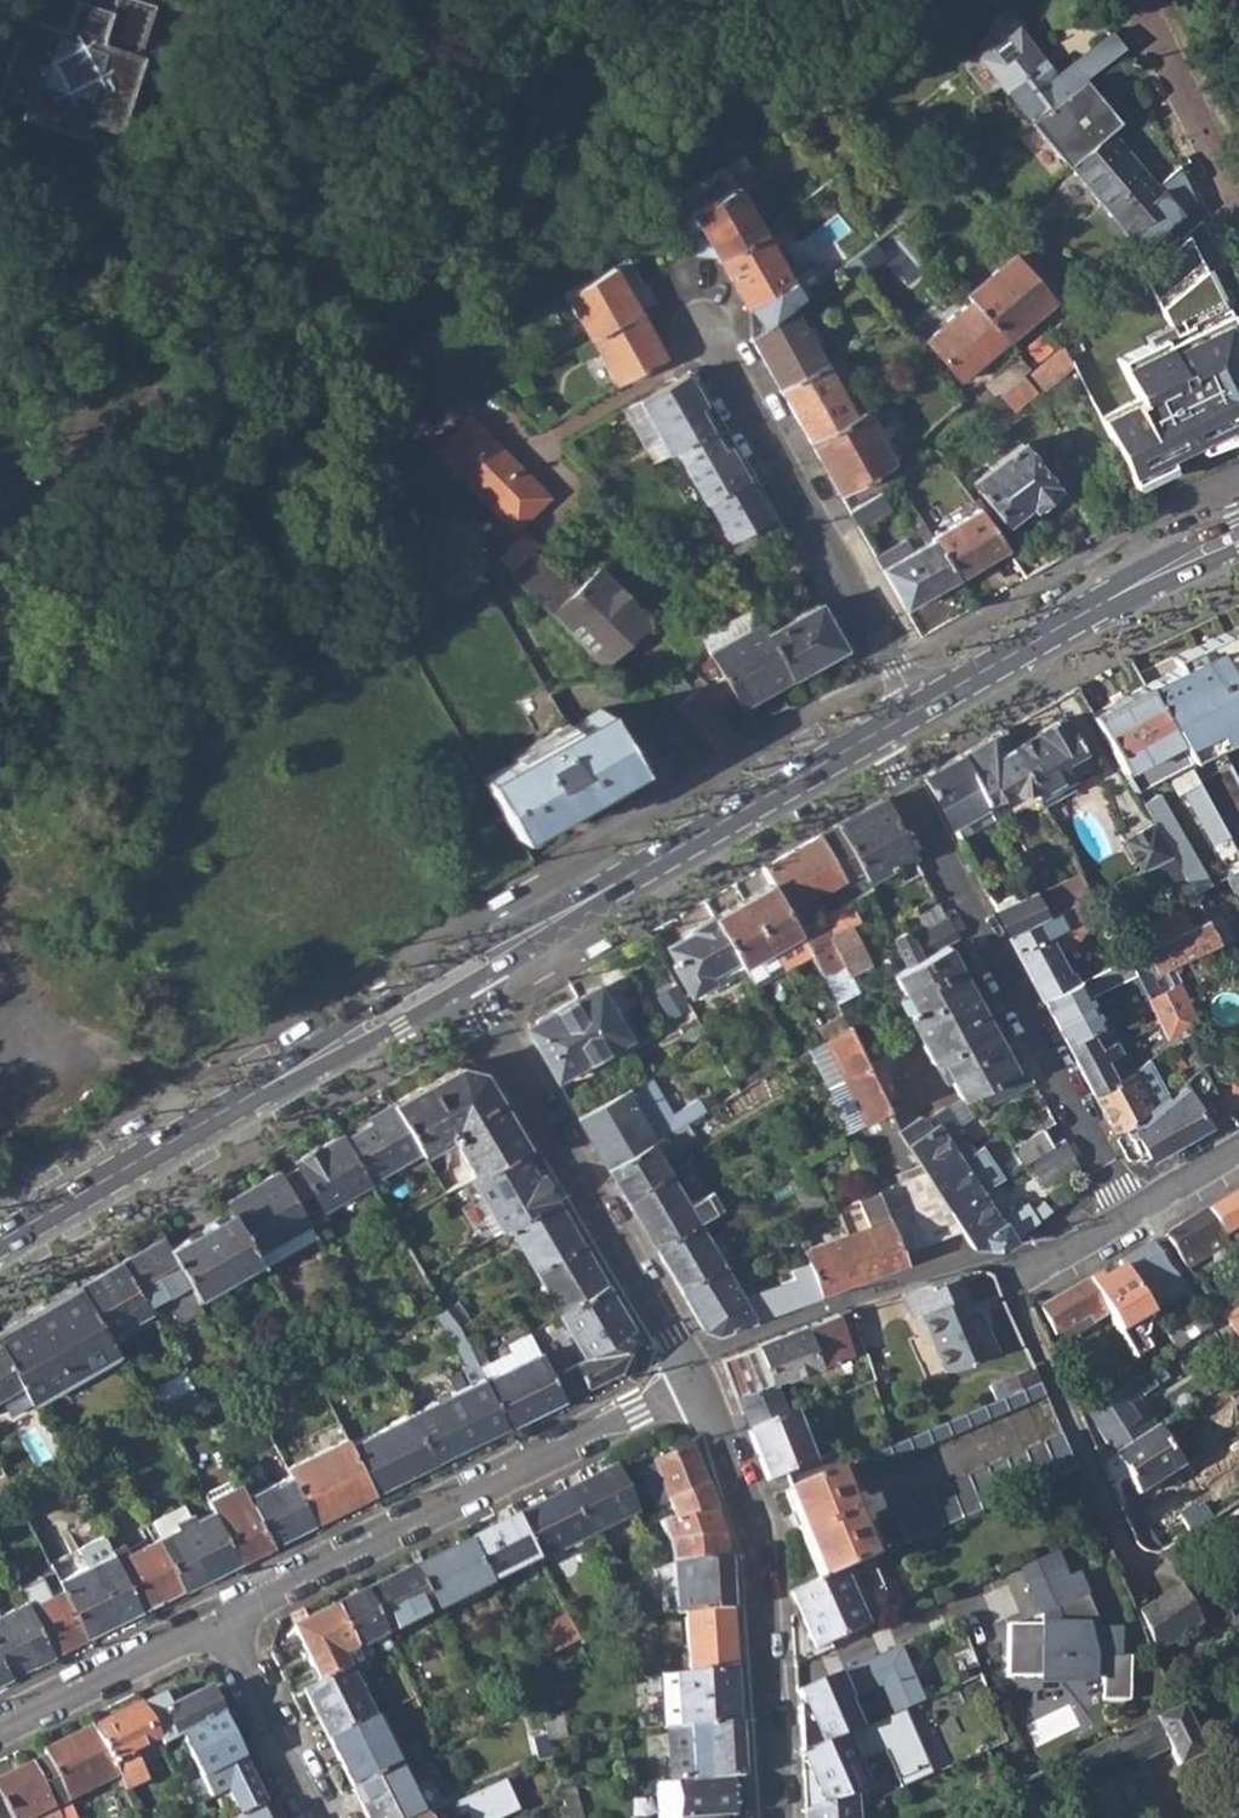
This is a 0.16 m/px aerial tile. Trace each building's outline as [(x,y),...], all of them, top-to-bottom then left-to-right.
[(23,15),(16,12),(0,59),(0,102),(14,106),(12,111),(78,133),(81,121),(109,129),(136,52),(131,51),(148,2),(142,0),(28,0),(23,15)] [(1028,119),(1066,90),(1083,77),(1071,62),(1054,75),(1039,56),(1044,53),(1008,8),(987,26),(986,38),(978,44),(975,57),(967,62),(965,75),(987,102),(978,109),(1003,140),(1028,119)] [(1105,36),(1086,51),(1098,65),(1122,47),(1105,36)] [(1086,51),(1071,62),(1083,77),(1098,65),(1086,51)] [(1066,90),(1028,119),(1067,166),(1108,130),(1118,122),(1083,77),(1066,90)] [(1108,130),(1067,166),(1129,237),(1155,214),(1159,190),(1108,130)] [(687,214),(717,262),(763,232),(734,186),(687,214)] [(717,262),(745,307),(791,278),(763,232),(717,262)] [(842,264),(853,277),(885,253),(875,238),(842,264)] [(971,300),(1005,341),(1050,302),(1046,297),(1037,286),(1050,274),(1035,256),(1021,268),(1011,255),(966,293),(971,300)] [(561,293),(587,339),(637,309),(611,265),(561,293)] [(1103,417),(1141,490),(1186,469),(1179,455),(1209,441),(1214,450),(1238,440),(1238,303),(1214,268),(1164,306),(1177,334),(1122,360),(1140,401),(1103,417)] [(1037,286),(1046,297),(1059,285),(1050,274),(1037,286)] [(791,278),(745,307),(759,328),(790,304),(801,295),(791,278)] [(924,338),(958,379),(1005,341),(971,300),(924,338)] [(748,337),(778,388),(823,363),(790,304),(759,328),(748,337)] [(759,328),(745,307),(748,337),(759,328)] [(587,339),(613,383),(663,354),(637,309),(587,339)] [(1017,355),(994,375),(1006,389),(1021,376),(1029,369),(1017,355)] [(778,388),(809,441),(855,415),(823,363),(778,388)] [(686,372),(637,399),(658,436),(646,443),(654,458),(667,452),(708,429),(690,398),(698,394),(686,372)] [(1011,411),(1034,392),(1021,376),(1006,389),(998,396),(1007,406),(1011,411)] [(1007,406),(998,396),(992,400),(1002,411),(1007,406)] [(980,411),(989,422),(1002,411),(992,400),(980,411)] [(809,441),(838,492),(890,462),(861,412),(855,415),(809,441)] [(437,447),(516,527),(550,493),(472,413),(437,447)] [(667,452),(697,504),(701,502),(746,477),(734,456),(727,460),(708,429),(667,452)] [(972,480),(1006,523),(1030,503),(1033,507),(1038,503),(1044,510),(1059,499),(1053,492),(1058,488),(1020,441),(972,480)] [(701,502),(731,555),(777,530),(746,477),(701,502)] [(848,510),(859,527),(891,508),(881,490),(848,510)] [(1157,492),(1143,498),(1146,504),(1160,497),(1157,492)] [(1006,550),(979,509),(931,536),(932,539),(956,580),(1006,550)] [(915,527),(924,543),(932,539),(931,536),(923,523),(915,527)] [(956,580),(932,539),(924,543),(914,549),(907,537),(875,557),(904,608),(956,580)] [(512,571),(535,594),(558,571),(535,547),(512,571)] [(383,600),(518,834),(638,766),(605,707),(571,725),(471,551),(383,600)] [(553,612),(603,663),(651,617),(600,567),(553,612)] [(765,633),(792,677),(844,647),(819,603),(765,633)] [(1144,683),(1186,756),(1187,757),(1199,777),(1238,847),(1238,778),(1223,748),(1214,730),(1238,717),(1238,623),(1171,656),(1176,667),(1144,683)] [(722,675),(740,706),(791,677),(792,677),(765,633),(759,624),(710,653),(722,675)] [(664,695),(720,753),(742,740),(713,711),(719,707),(724,714),(740,706),(722,675),(704,686),(699,676),(684,662),(674,675),(663,681),(664,695)] [(1186,756),(1144,683),(1091,713),(1134,786),(1187,757),(1186,756)] [(1065,716),(1013,746),(1029,776),(1039,794),(1043,802),(1071,787),(1067,779),(1068,775),(1091,762),(1065,716)] [(1223,748),(1238,741),(1238,717),(1214,730),(1223,748)] [(961,752),(987,802),(1029,776),(1013,746),(1004,728),(961,752)] [(953,827),(990,807),(987,802),(961,752),(924,774),(953,827)] [(1039,794),(1029,776),(987,802),(990,807),(997,821),(1039,794)] [(1226,859),(1238,852),(1238,847),(1199,777),(1184,785),(1226,859)] [(1183,872),(1195,891),(1211,883),(1154,785),(1138,794),(1153,820),(1164,838),(1173,853),(1183,872)] [(837,823),(863,868),(869,878),(912,854),(882,799),(837,823)] [(1164,838),(1153,820),(1124,836),(1142,868),(1144,867),(1152,863),(1173,853),(1164,838)] [(773,882),(790,912),(863,868),(837,823),(763,866),(773,882)] [(1154,886),(1183,872),(1173,853),(1152,863),(1144,867),(1154,886)] [(1238,893),(1238,895),(1238,868),(1228,874),(1238,893)] [(1081,873),(1035,893),(1044,909),(1046,913),(1081,897),(1091,893),(1081,873)] [(794,942),(803,937),(798,927),(790,912),(773,882),(743,899),(771,948),(791,937),(794,942)] [(995,908),(1009,933),(1039,916),(1046,913),(1044,909),(1035,893),(1033,888),(995,908)] [(507,890),(488,902),(493,910),(512,899),(507,890)] [(739,957),(743,964),(753,982),(782,966),(771,948),(743,899),(714,916),(739,957)] [(918,914),(925,927),(946,917),(938,904),(918,914)] [(1139,928),(1147,944),(1194,920),(1185,905),(1139,928)] [(1220,939),(1222,942),(1233,936),(1218,913),(1209,918),(1220,939)] [(1159,970),(1190,955),(1193,960),(1210,951),(1208,946),(1220,939),(1209,918),(1206,914),(1194,920),(1147,944),(1129,953),(1171,1044),(1182,1037),(1190,1033),(1202,1026),(1179,986),(1169,991),(1159,970)] [(673,964),(690,993),(713,981),(709,974),(739,957),(714,916),(668,946),(677,961),(673,964)] [(1009,933),(1043,996),(1072,981),(1039,916),(1009,933)] [(803,937),(835,1001),(850,994),(857,990),(848,972),(872,959),(851,922),(830,933),(824,920),(818,917),(798,927),(803,937)] [(893,937),(907,963),(945,943),(956,937),(946,917),(925,927),(908,936),(905,930),(893,937)] [(604,940),(586,952),(591,959),(609,947),(604,940)] [(1013,1069),(945,943),(907,963),(892,971),(914,1010),(906,1014),(932,1062),(940,1059),(960,1096),(975,1089),(1013,1069)] [(1043,996),(1066,1039),(1103,1021),(1104,1016),(1083,976),(1072,981),(1043,996)] [(596,983),(575,995),(578,1000),(599,987),(596,983)] [(537,1044),(557,1080),(607,1050),(628,1038),(599,987),(578,1000),(575,995),(534,1020),(538,1032),(545,1040),(537,1044)] [(1130,1068),(1103,1021),(1066,1039),(1093,1089),(1130,1068)] [(888,1106),(847,1024),(823,1037),(843,1077),(827,1086),(849,1129),(888,1106)] [(1182,1037),(1197,1066),(1203,1061),(1190,1033),(1182,1037)] [(1193,1094),(1210,1121),(1226,1112),(1212,1082),(1203,1061),(1197,1066),(1189,1073),(1195,1087),(1193,1094)] [(975,1089),(984,1105),(1028,1081),(1033,1079),(1024,1063),(1013,1069),(975,1089)] [(458,1144),(478,1178),(528,1150),(483,1071),(458,1064),(394,1102),(421,1149),(424,1155),(452,1141),(458,1128),(454,1122),(459,1119),(467,1133),(463,1135),(458,1144)] [(1238,1104),(1238,1067),(1212,1082),(1226,1112),(1238,1104)] [(1093,1089),(1116,1132),(1150,1104),(1130,1068),(1093,1089)] [(645,1075),(578,1115),(608,1166),(654,1138),(679,1123),(703,1109),(696,1096),(668,1113),(645,1075)] [(1131,1127),(1148,1158),(1203,1125),(1181,1086),(1131,1127)] [(348,1137),(372,1178),(421,1149),(394,1102),(372,1115),(375,1122),(348,1137)] [(943,1105),(931,1111),(961,1156),(972,1151),(974,1149),(943,1105)] [(929,1176),(961,1156),(931,1111),(922,1117),(920,1114),(898,1125),(926,1171),(929,1176)] [(608,1166),(655,1246),(696,1221),(712,1211),(703,1194),(685,1205),(657,1156),(688,1137),(679,1123),(654,1138),(608,1166)] [(1015,1149),(1024,1164),(1029,1161),(1055,1145),(1046,1128),(1015,1149)] [(325,1208),(362,1185),(373,1179),(372,1178),(348,1137),(345,1132),(298,1159),(300,1162),(284,1172),(300,1200),(316,1191),(325,1208)] [(1029,1161),(1049,1184),(1076,1158),(1065,1138),(1055,1145),(1029,1161)] [(488,1221),(495,1235),(512,1225),(558,1200),(528,1150),(478,1178),(475,1179),(496,1217),(488,1221)] [(972,1151),(961,1156),(983,1190),(993,1184),(972,1151)] [(428,1161),(448,1194),(460,1187),(442,1155),(428,1161)] [(951,1211),(983,1190),(961,1156),(929,1176),(951,1211)] [(781,1169),(805,1211),(822,1200),(798,1160),(781,1169)] [(236,1209),(258,1250),(311,1220),(300,1200),(284,1172),(281,1168),(230,1198),(236,1209)] [(876,1191),(886,1218),(901,1254),(938,1238),(961,1228),(951,1211),(929,1176),(926,1171),(876,1191)] [(961,1228),(973,1246),(1004,1245),(1052,1209),(1044,1200),(1009,1228),(983,1190),(951,1211),(961,1228)] [(1229,1246),(1238,1240),(1238,1190),(1206,1210),(1220,1232),(1229,1246)] [(844,1234),(861,1279),(904,1262),(901,1254),(886,1218),(866,1225),(856,1199),(834,1207),(844,1234)] [(512,1225),(537,1271),(585,1245),(558,1200),(512,1225)] [(236,1209),(171,1246),(190,1280),(203,1301),(267,1263),(258,1250),(236,1209)] [(1165,1233),(1189,1270),(1226,1247),(1229,1246),(1220,1232),(1206,1210),(1165,1233)] [(655,1246),(678,1287),(720,1263),(744,1248),(735,1233),(711,1248),(696,1221),(655,1246)] [(861,1279),(844,1234),(803,1249),(806,1257),(821,1294),(861,1279)] [(165,1236),(122,1262),(146,1305),(162,1296),(174,1317),(185,1320),(206,1308),(203,1301),(190,1280),(171,1246),(165,1236)] [(382,1251),(416,1311),(441,1298),(406,1238),(382,1251)] [(1133,1278),(1143,1294),(1152,1309),(1186,1289),(1175,1273),(1164,1263),(1151,1242),(1121,1259),(1133,1278)] [(536,1272),(561,1313),(608,1285),(585,1245),(537,1271),(536,1272)] [(793,1263),(807,1299),(821,1294),(806,1257),(793,1263)] [(1136,1353),(1152,1344),(1146,1334),(1137,1319),(1152,1309),(1143,1294),(1133,1278),(1121,1259),(1091,1277),(1111,1312),(1136,1353)] [(79,1286),(107,1335),(149,1310),(146,1305),(122,1262),(79,1286)] [(702,1328),(719,1332),(752,1319),(720,1263),(678,1287),(702,1328)] [(919,1313),(944,1373),(996,1351),(966,1275),(933,1276),(899,1290),(910,1316),(919,1313)] [(1095,1321),(1111,1312),(1091,1277),(1042,1307),(1059,1333),(1090,1314),(1095,1321)] [(561,1313),(584,1359),(633,1328),(608,1285),(561,1313)] [(35,1401),(118,1353),(107,1335),(79,1286),(0,1331),(0,1341),(1,1342),(24,1382),(35,1401)] [(1223,1318),(1238,1306),(1238,1290),(1215,1306),(1223,1318)] [(1238,1341),(1238,1306),(1223,1318),(1238,1341)] [(438,1312),(469,1368),(478,1364),(466,1343),(458,1326),(445,1307),(438,1312)] [(458,1326),(466,1343),(477,1338),(474,1333),(493,1322),(487,1310),(458,1326)] [(848,1310),(836,1315),(851,1352),(861,1348),(848,1310)] [(773,1382),(851,1352),(836,1315),(805,1327),(720,1359),(749,1433),(785,1418),(773,1382)] [(1172,1337),(1181,1348),(1211,1326),(1204,1315),(1172,1337)] [(555,1376),(565,1395),(621,1368),(633,1328),(584,1359),(555,1376)] [(1,1342),(0,1343),(0,1396),(24,1382),(1,1342)] [(486,1379),(509,1423),(565,1395),(555,1376),(542,1352),(486,1379)] [(1090,1412),(1116,1453),(1125,1467),(1141,1492),(1181,1466),(1134,1391),(1138,1389),(1142,1394),(1169,1377),(1160,1363),(1116,1394),(1090,1412)] [(410,1413),(434,1460),(509,1423),(486,1379),(484,1376),(466,1385),(459,1372),(447,1379),(454,1392),(410,1413)] [(142,1396),(151,1412),(163,1405),(194,1388),(185,1373),(142,1396)] [(868,1455),(873,1469),(1047,1396),(1041,1382),(868,1455)] [(1076,1405),(1082,1418),(1090,1412),(1116,1394),(1109,1384),(1076,1405)] [(163,1405),(171,1420),(202,1403),(194,1388),(163,1405)] [(351,1442),(375,1489),(434,1460),(410,1413),(351,1442)] [(784,1474),(789,1488),(835,1469),(829,1457),(812,1463),(793,1415),(785,1418),(749,1433),(768,1479),(784,1474)] [(890,1510),(904,1543),(1077,1467),(1062,1433),(890,1510)] [(293,1472),(315,1519),(375,1489),(351,1442),(348,1435),(288,1464),(293,1472)] [(656,1465),(661,1477),(666,1487),(680,1520),(716,1513),(692,1450),(656,1465)] [(1109,1476),(1125,1467),(1116,1453),(1103,1462),(1109,1476)] [(565,1493),(587,1536),(633,1513),(613,1469),(565,1493)] [(784,1490),(821,1579),(840,1571),(867,1559),(871,1557),(857,1524),(875,1516),(869,1500),(850,1508),(835,1469),(789,1488),(784,1490)] [(293,1472),(247,1495),(271,1542),(315,1519),(293,1472)] [(12,1487),(5,1475),(0,1479),(0,1494),(12,1487)] [(209,1496),(237,1482),(234,1477),(206,1491),(209,1496)] [(660,1490),(666,1487),(661,1477),(655,1479),(660,1490)] [(216,1510),(239,1557),(271,1542),(247,1495),(241,1481),(237,1482),(209,1496),(216,1510)] [(517,1517),(539,1560),(587,1536),(565,1493),(517,1517)] [(239,1557),(216,1510),(197,1519),(193,1512),(191,1513),(187,1503),(153,1520),(161,1537),(185,1584),(239,1557)] [(488,1583),(489,1584),(539,1560),(517,1517),(468,1541),(488,1583)] [(680,1539),(682,1564),(726,1561),(724,1536),(680,1539)] [(119,1561),(141,1606),(185,1584),(161,1537),(117,1559),(119,1561)] [(415,1568),(435,1609),(488,1583),(468,1541),(415,1568)] [(1053,1551),(1019,1566),(1026,1582),(1060,1567),(1053,1551)] [(840,1571),(863,1621),(878,1614),(882,1592),(867,1559),(840,1571)] [(141,1606),(119,1561),(64,1589),(87,1633),(141,1606)] [(672,1565),(674,1594),(676,1613),(685,1613),(730,1610),(726,1561),(682,1564),(672,1565)] [(1060,1567),(1026,1582),(1039,1610),(1040,1620),(1007,1620),(1007,1673),(1102,1673),(1102,1695),(1129,1695),(1129,1651),(1117,1651),(1118,1624),(1096,1624),(1096,1616),(1076,1573),(1065,1578),(1060,1567)] [(366,1592),(386,1634),(435,1609),(415,1568),(366,1592)] [(605,1570),(628,1615),(639,1615),(621,1577),(627,1575),(628,1569),(605,1570)] [(790,1594),(814,1648),(864,1625),(863,1621),(840,1571),(821,1579),(790,1594)] [(1179,1584),(1137,1605),(1153,1645),(1198,1621),(1179,1584)] [(30,1607),(52,1651),(87,1633),(64,1589),(30,1607)] [(337,1607),(357,1648),(379,1637),(386,1634),(366,1592),(337,1607)] [(662,1614),(676,1613),(674,1594),(661,1595),(662,1614)] [(10,1672),(52,1651),(30,1607),(27,1602),(0,1616),(0,1652),(10,1672)] [(294,1628),(321,1682),(338,1674),(348,1668),(362,1662),(357,1648),(337,1607),(294,1628)] [(685,1613),(689,1674),(734,1670),(730,1610),(685,1613)] [(537,1631),(555,1672),(586,1656),(579,1640),(574,1630),(566,1615),(537,1631)] [(574,1630),(579,1640),(599,1630),(594,1621),(574,1630)] [(393,1648),(386,1634),(379,1637),(385,1651),(393,1648)] [(798,1709),(804,1755),(858,1730),(845,1701),(878,1687),(891,1715),(901,1711),(921,1702),(897,1647),(798,1692),(804,1706),(798,1709)] [(10,1672),(0,1652),(0,1677),(10,1672)] [(373,1717),(348,1668),(338,1674),(321,1682),(304,1691),(329,1739),(373,1717)] [(734,1670),(689,1674),(676,1675),(660,1677),(662,1703),(663,1712),(664,1731),(668,1731),(680,1730),(690,1729),(738,1725),(734,1670)] [(160,1738),(163,1743),(181,1735),(221,1715),(208,1688),(166,1709),(163,1704),(148,1712),(160,1738)] [(651,1713),(663,1712),(662,1703),(650,1704),(651,1713)] [(115,1778),(124,1793),(149,1780),(135,1751),(160,1738),(148,1712),(143,1704),(92,1730),(115,1778)] [(1075,1817),(1128,1817),(1108,1777),(1167,1747),(1177,1765),(1203,1753),(1179,1705),(1050,1767),(1075,1817)] [(805,1771),(807,1808),(863,1792),(862,1780),(855,1765),(882,1753),(895,1782),(926,1768),(901,1711),(891,1715),(858,1730),(804,1755),(810,1769),(805,1771)] [(181,1735),(202,1777),(241,1757),(221,1715),(181,1735)] [(329,1739),(354,1789),(398,1768),(373,1717),(329,1739)] [(548,1734),(550,1742),(563,1741),(569,1740),(564,1720),(546,1724),(548,1734)] [(738,1725),(690,1729),(693,1780),(742,1776),(738,1725)] [(688,1780),(693,1780),(690,1729),(680,1730),(668,1731),(672,1781),(688,1780)] [(46,1761),(67,1802),(115,1778),(92,1730),(65,1743),(68,1750),(46,1761)] [(535,1738),(542,1764),(554,1759),(550,1742),(548,1734),(535,1738)] [(554,1759),(562,1790),(568,1790),(563,1741),(550,1742),(554,1759)] [(8,1817),(75,1817),(67,1802),(46,1761),(44,1756),(0,1779),(0,1801),(8,1817)] [(184,1786),(196,1810),(204,1806),(201,1800),(228,1787),(242,1816),(265,1805),(241,1757),(202,1777),(184,1786)] [(369,1817),(426,1817),(427,1817),(401,1766),(398,1768),(354,1789),(369,1817)] [(1023,1781),(1029,1792),(1052,1781),(1046,1769),(1023,1781)] [(984,1779),(991,1797),(1007,1789),(999,1772),(984,1779)] [(688,1780),(690,1817),(744,1817),(742,1776),(693,1780),(688,1780)] [(666,1782),(668,1817),(690,1817),(688,1780),(672,1781),(666,1782)] [(464,1817),(494,1817),(519,1811),(510,1781),(458,1796),(464,1817)] [(0,1801),(0,1817),(8,1817),(0,1801)] [(265,1805),(242,1816),(238,1817),(271,1817),(265,1805)] [(856,1805),(812,1817),(858,1817),(856,1805)]
